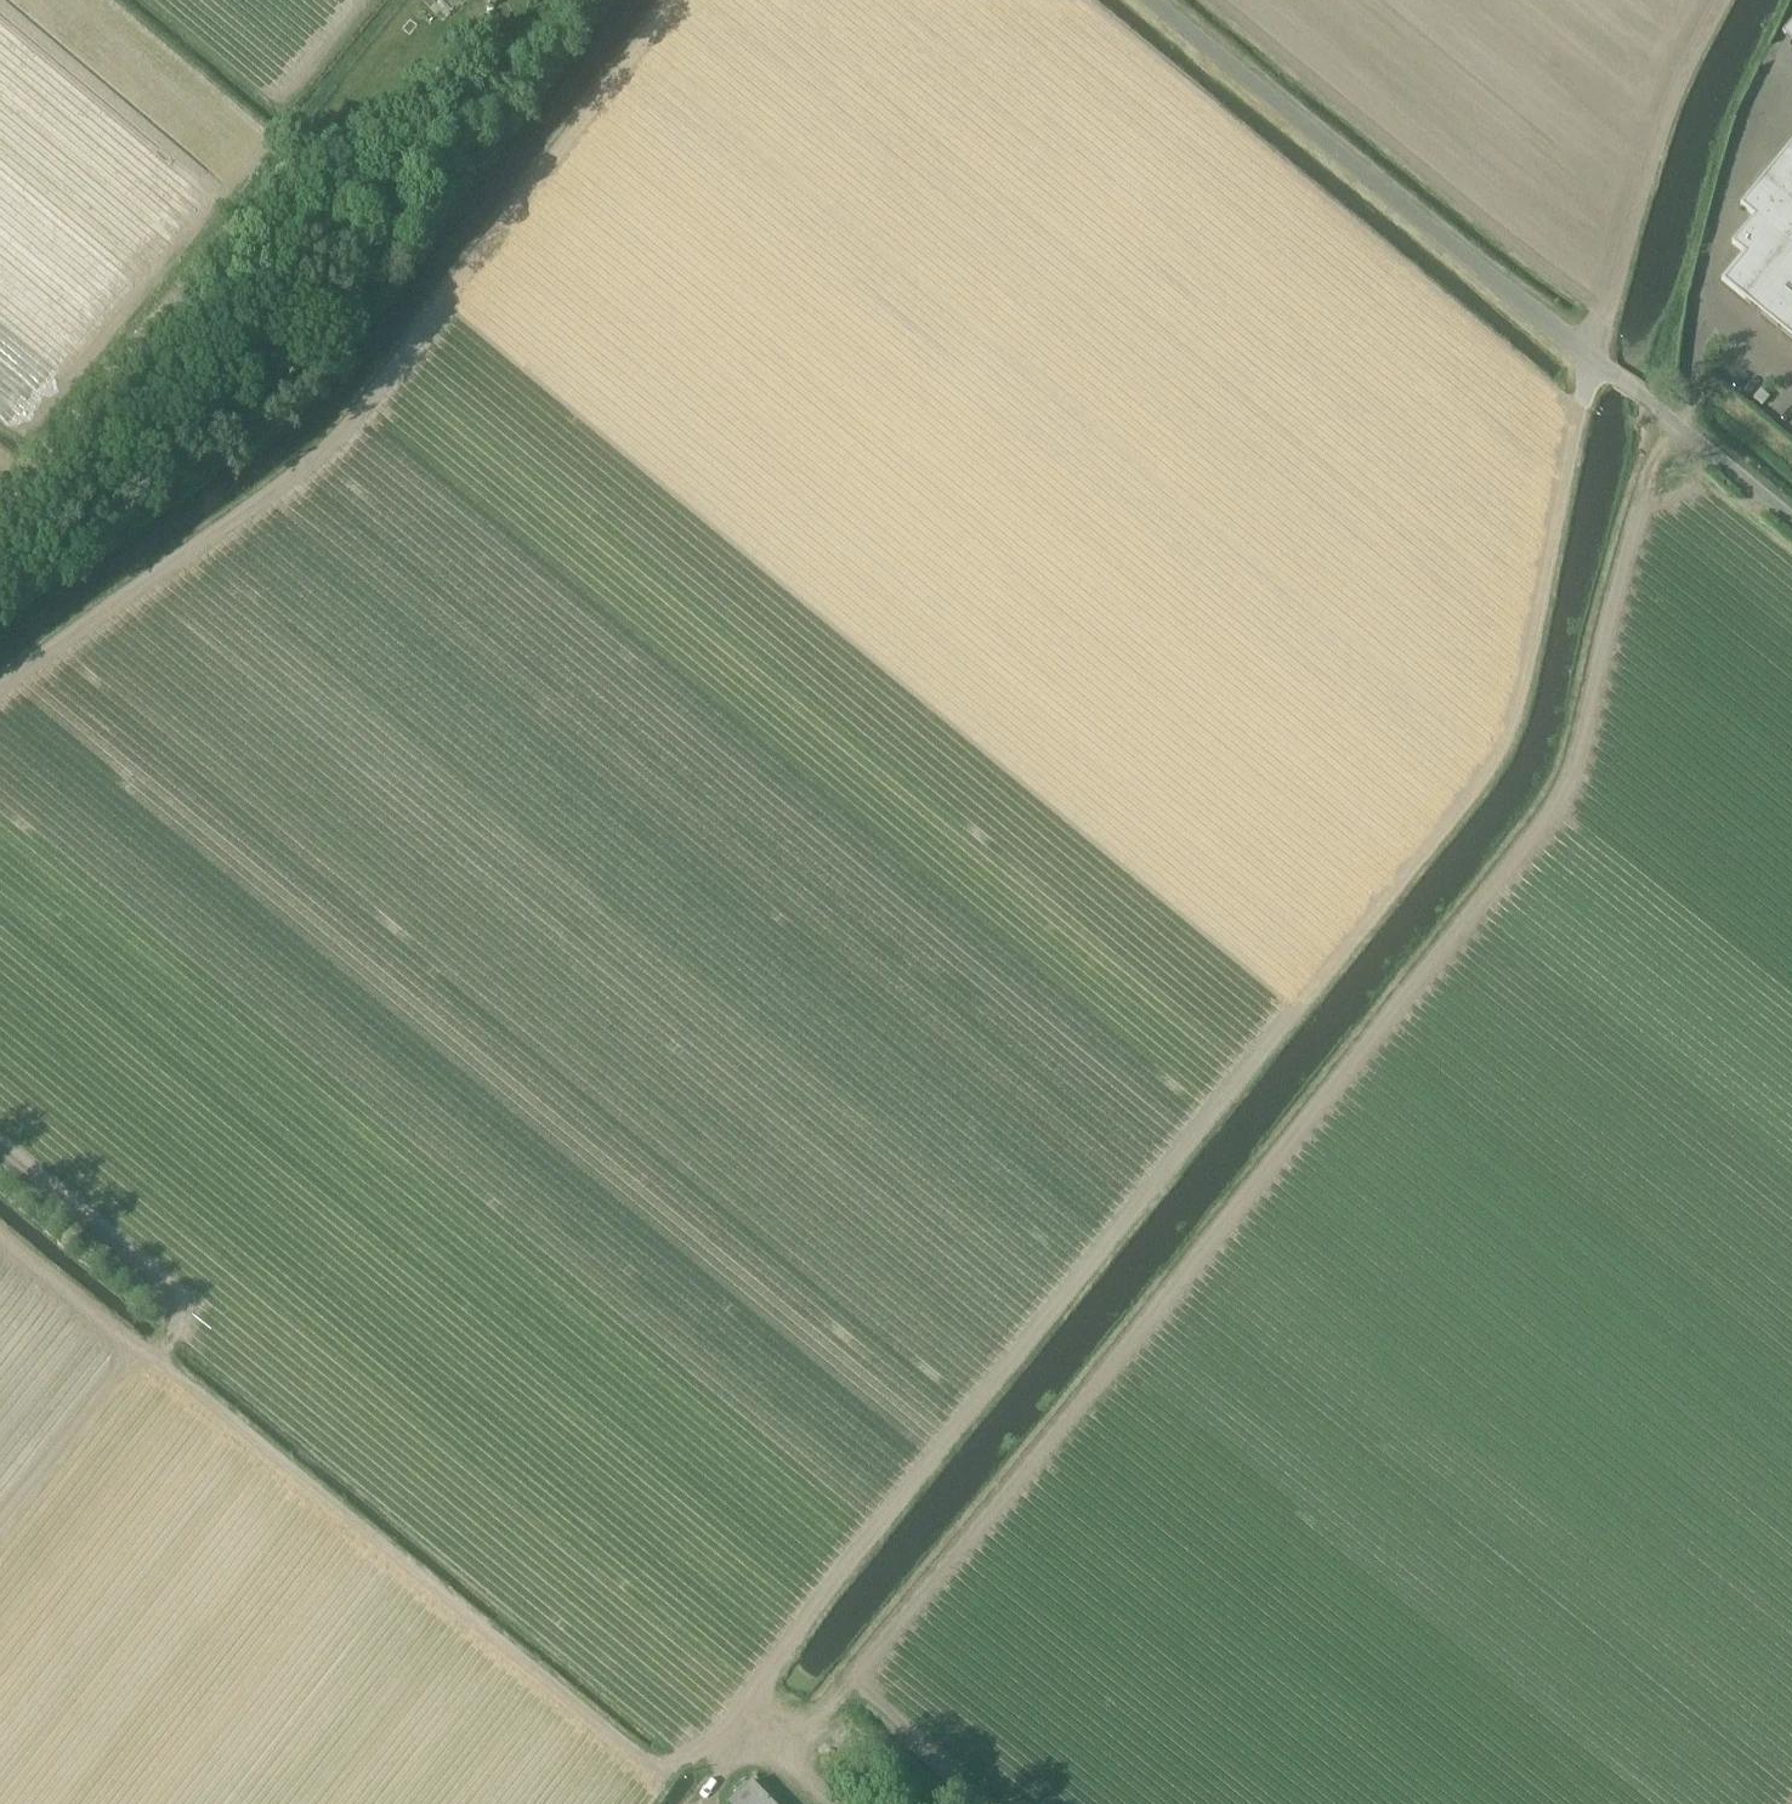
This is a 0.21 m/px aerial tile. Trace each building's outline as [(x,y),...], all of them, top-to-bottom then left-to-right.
[(1783,32),(1791,40),(1791,21),(1783,32)] [(1722,279),(1722,280),(1751,304),(1762,313),(1778,326),(1782,329),(1791,337),(1791,143),(1741,205),(1754,216),(1745,228),(1745,227),(1732,243),(1744,253),(1722,279)] [(754,1781),(730,1803),(776,1803),(754,1781)]
